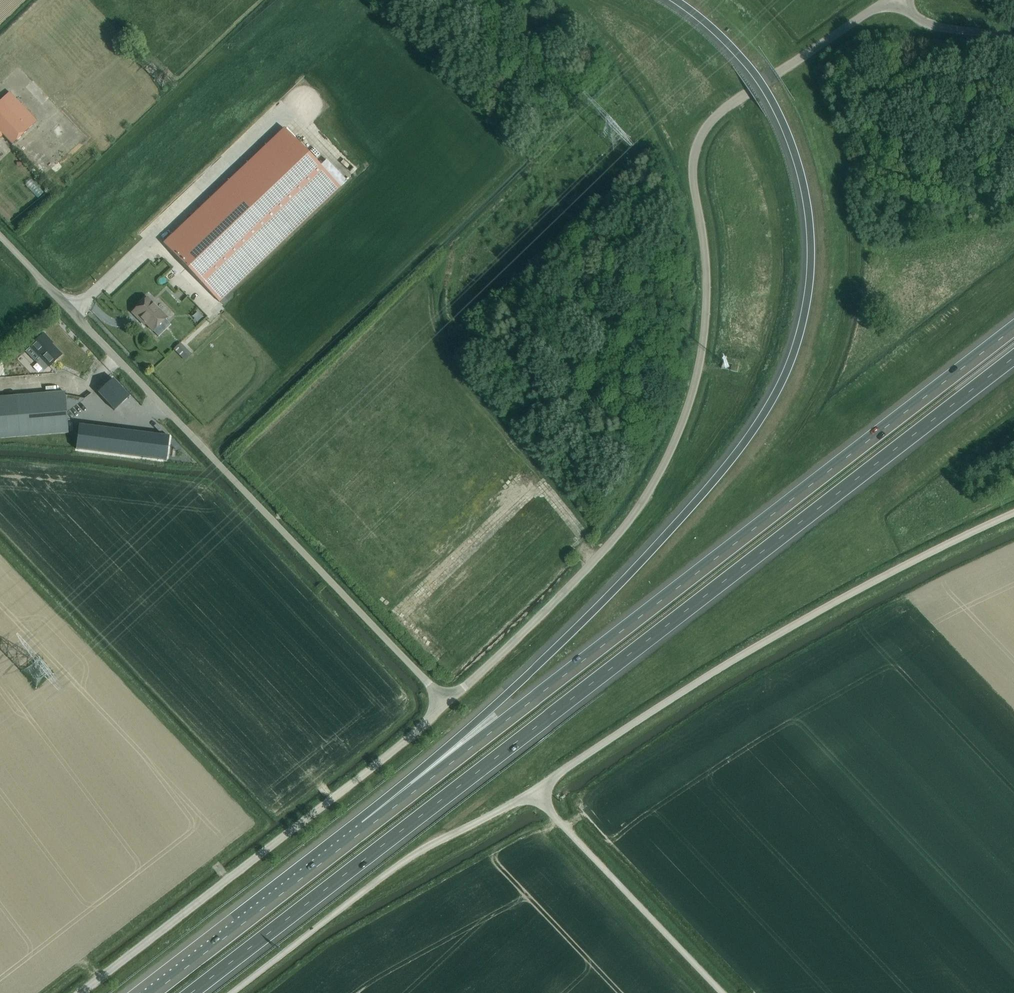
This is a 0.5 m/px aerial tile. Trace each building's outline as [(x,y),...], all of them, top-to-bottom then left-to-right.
[(36,120),(9,91),(0,100),(0,137),(2,134),(11,144),(36,120)] [(219,302),(226,295),(340,186),(320,165),(284,127),(163,243),(219,302)] [(315,155),(319,152),(310,143),(307,146),(315,155)] [(334,154),(328,160),(348,182),(354,176),(334,154)] [(340,186),(346,180),(326,159),(320,165),(340,186)] [(153,330),(167,317),(147,297),(132,312),(139,319),(140,317),(153,330)] [(43,333),(36,340),(30,346),(40,356),(35,361),(44,370),(49,366),(61,354),(48,341),(49,340),(43,333)] [(192,353),(181,343),(181,342),(174,349),(175,350),(185,360),(192,353)] [(113,378),(98,392),(114,410),(129,396),(113,378)] [(81,398),(65,395),(65,391),(0,397),(0,438),(67,432),(70,430),(67,426),(66,412),(81,400),(81,398)] [(78,424),(75,448),(166,460),(169,435),(78,424)] [(471,526),(476,531),(485,522),(481,517),(471,526)] [(432,573),(439,567),(436,564),(429,570),(432,573)] [(409,566),(395,581),(399,585),(413,570),(409,566)] [(671,628),(675,633),(691,621),(687,616),(671,628)] [(662,644),(675,634),(670,628),(658,638),(662,644)]
